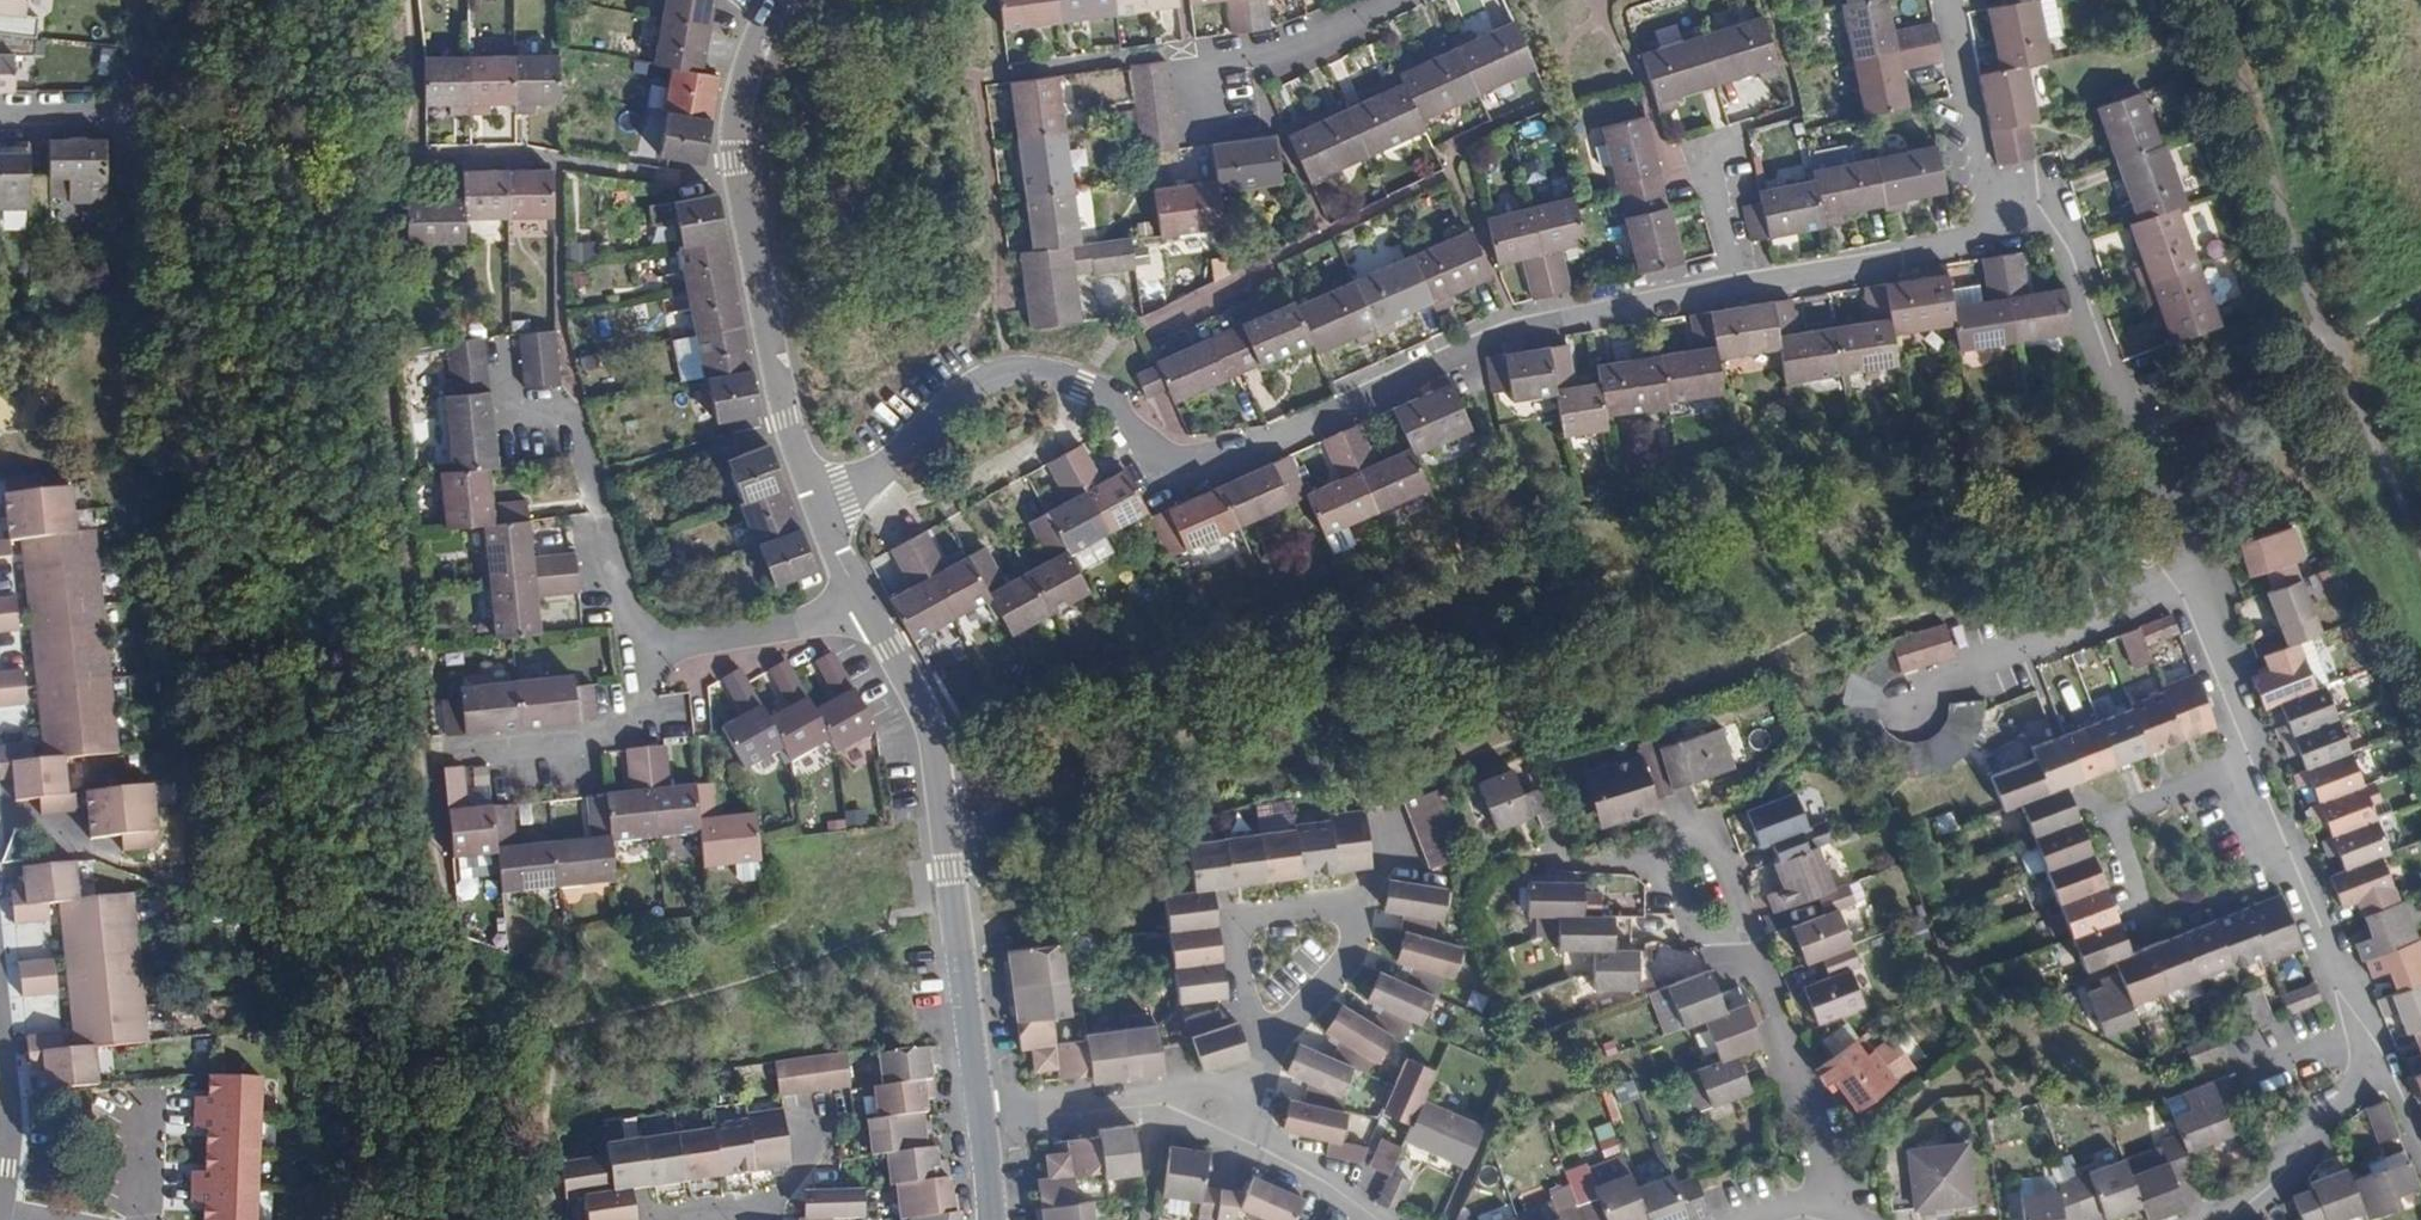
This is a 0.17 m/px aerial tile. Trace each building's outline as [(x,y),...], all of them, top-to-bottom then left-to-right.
[(34,36),(36,15),(24,14),(26,0),(0,0),(0,32),(34,36)] [(663,20),(708,28),(711,9),(713,0),(666,0),(663,20)] [(1002,31),(1058,23),(1055,0),(998,0),(1002,31)] [(1058,23),(1115,16),(1113,0),(1055,0),(1058,23)] [(1115,16),(1177,7),(1176,0),(1113,0),(1115,16)] [(1250,32),(1246,0),(1188,0),(1188,5),(1225,1),(1230,35),(1250,32)] [(1267,30),(1263,0),(1246,0),(1250,32),(1267,30)] [(1847,5),(1841,6),(1853,62),(1939,44),(1935,25),(1892,34),(1885,0),(1870,0),(1847,5)] [(2049,62),(2037,0),(2036,0),(2004,6),(1986,10),(1995,52),(1986,53),(1990,74),(2025,67),(2049,62)] [(1760,18),(1701,37),(1716,86),(1758,73),(1760,80),(1778,75),(1760,18)] [(708,28),(663,20),(655,65),(671,68),(700,73),(705,45),(708,28)] [(1470,32),(1451,41),(1455,49),(1477,96),(1534,69),(1513,23),(1474,41),(1470,32)] [(14,90),(14,54),(33,53),(34,36),(0,32),(0,90),(14,90)] [(1701,37),(1641,56),(1659,112),(1677,107),(1674,99),(1716,86),(1701,37)] [(1939,44),(1853,62),(1864,117),(1908,108),(1901,71),(1943,63),(1939,44)] [(1412,59),(1394,67),(1398,76),(1419,122),(1477,96),(1455,49),(1416,67),(1412,59)] [(558,54),(513,55),(514,103),(514,113),(533,112),(533,103),(559,102),(559,93),(558,54)] [(468,55),(423,56),(424,104),(449,103),(449,113),(469,113),(468,55)] [(513,55),(468,55),(469,113),(489,113),(489,104),(514,103),(513,55)] [(1167,79),(1165,62),(1129,67),(1131,84),(1167,79)] [(2026,125),(2036,123),(2025,67),(1990,74),(1979,76),(1997,167),(2016,163),(2009,128),(2026,125)] [(671,68),(663,111),(668,111),(709,119),(713,95),(717,76),(700,73),(671,68)] [(1010,83),(1018,139),(1064,133),(1057,76),(1010,83)] [(1419,122),(1398,76),(1379,85),(1383,93),(1344,111),(1366,157),(1423,131),(1419,122)] [(1170,97),(1167,79),(1131,84),(1134,102),(1170,97)] [(2096,111),(2115,163),(2161,147),(2141,94),(2096,111)] [(1172,114),(1170,97),(1134,102),(1136,119),(1172,114)] [(668,157),(701,163),(707,131),(709,119),(668,111),(660,155),(668,157)] [(1366,157),(1344,111),(1306,129),(1302,120),(1284,129),(1298,160),(1309,183),(1366,157)] [(1175,131),(1172,114),(1136,119),(1137,122),(1139,136),(1175,131)] [(1602,129),(1621,201),(1663,191),(1658,171),(1644,118),(1602,129)] [(2016,163),(2034,160),(2026,125),(2009,128),(2016,163)] [(1148,154),(1177,150),(1175,131),(1139,136),(1141,155),(1148,154)] [(1018,139),(1025,195),(1072,188),(1064,133),(1018,139)] [(1280,183),(1277,161),(1273,137),(1211,145),(1215,182),(1217,192),(1280,183)] [(69,201),(104,202),(105,200),(104,141),(48,141),(48,174),(30,175),(30,207),(30,209),(51,210),(50,178),(68,178),(69,201)] [(2122,207),(2129,225),(2177,208),(2185,205),(2163,146),(2161,147),(2115,163),(2131,205),(2122,207)] [(1936,147),(1874,160),(1883,206),(1885,214),(1903,210),(1902,203),(1945,193),(1941,173),(1937,153),(1936,147)] [(1812,173),(1852,165),(1850,154),(1843,150),(1814,155),(1810,162),(1812,173)] [(30,207),(30,175),(29,152),(20,152),(0,153),(0,208),(30,207)] [(1852,165),(1812,173),(1814,181),(1823,227),(1842,224),(1841,215),(1883,206),(1874,160),(1852,165)] [(506,170),(507,218),(553,217),(552,169),(526,169),(526,161),(506,161),(506,170)] [(463,197),(463,219),(507,218),(506,170),(482,170),(482,162),(462,162),(462,177),(463,197)] [(1823,227),(1814,181),(1758,193),(1760,203),(1742,207),(1750,243),(1766,239),(1823,227)] [(1159,236),(1222,227),(1217,192),(1215,182),(1153,190),(1159,234),(1159,236)] [(1025,195),(1033,251),(1055,248),(1080,244),(1072,188),(1025,195)] [(1621,201),(1639,274),(1647,272),(1681,264),(1666,205),(1663,191),(1621,201)] [(703,196),(673,202),(681,247),(724,238),(722,225),(716,194),(703,196)] [(463,219),(463,197),(406,198),(407,242),(463,241),(463,219)] [(1559,250),(1584,243),(1576,213),(1572,198),(1529,209),(1551,296),(1570,291),(1559,250)] [(2135,269),(2142,288),(2198,267),(2177,208),(2129,225),(2143,267),(2135,269)] [(1533,301),(1551,296),(1529,209),(1486,220),(1498,265),(1522,259),(1533,301)] [(1411,257),(1431,303),(1436,312),(1453,304),(1449,295),(1489,277),(1469,231),(1411,257)] [(1093,275),(1135,270),(1131,237),(1080,244),(1055,248),(1033,251),(1021,253),(1032,329),(1080,322),(1074,275),(1093,272),(1093,275)] [(574,241),(576,260),(600,258),(598,238),(574,241)] [(681,247),(678,247),(686,291),(733,282),(728,259),(724,238),(681,247)] [(2015,343),(2071,334),(2070,332),(2064,289),(2026,295),(2020,254),(2001,257),(2015,343)] [(1353,283),(1378,337),(1395,329),(1391,320),(1431,303),(1411,257),(1353,283)] [(1958,352),(2015,343),(2001,257),(1983,260),(1989,301),(1951,307),(1954,326),(1958,352)] [(1892,336),(1954,326),(1951,307),(1945,266),(1926,269),(1927,278),(1884,285),(1892,336)] [(2156,302),(2171,344),(2220,327),(2198,267),(2142,288),(2148,305),(2156,302)] [(695,334),(741,326),(738,309),(733,282),(686,291),(695,334)] [(1296,308),(1311,342),(1316,354),(1357,336),(1361,345),(1378,337),(1353,283),(1296,308)] [(1841,376),(1897,367),(1892,336),(1884,285),(1864,288),(1870,323),(1834,329),(1841,376)] [(1785,384),(1841,376),(1834,329),(1797,335),(1792,300),(1772,304),(1779,349),(1785,384)] [(1224,333),(1242,373),(1311,342),(1296,308),(1293,302),(1224,333)] [(1710,313),(1717,359),(1779,349),(1772,304),(1710,313)] [(1659,357),(1666,403),(1722,394),(1717,359),(1710,313),(1691,316),(1696,352),(1659,357)] [(708,377),(750,369),(746,351),(743,335),(741,326),(695,334),(703,378),(708,377)] [(555,330),(519,333),(521,351),(556,348),(555,330)] [(1156,366),(1166,389),(1173,404),(1242,373),(1224,333),(1155,364),(1156,366)] [(466,339),(447,341),(449,359),(486,356),(484,337),(466,339)] [(1513,402),(1556,395),(1549,349),(1524,353),(1522,344),(1503,347),(1504,356),(1486,359),(1492,394),(1511,391),(1513,402)] [(1563,438),(1607,431),(1605,417),(1599,383),(1574,387),(1568,346),(1549,349),(1556,395),(1563,438)] [(1599,383),(1605,417),(1667,408),(1666,403),(1659,357),(1657,346),(1638,349),(1639,357),(1596,364),(1599,383)] [(556,348),(521,351),(523,369),(558,366),(556,348)] [(486,356),(449,359),(451,377),(487,373),(486,356)] [(558,366),(523,369),(524,386),(560,383),(558,366)] [(1134,376),(1145,399),(1166,389),(1156,366),(1134,376)] [(729,418),(758,413),(752,384),(750,369),(708,377),(716,421),(729,418)] [(451,377),(453,395),(489,391),(487,373),(451,377)] [(1413,456),(1471,431),(1446,376),(1428,384),(1431,392),(1392,410),(1410,448),(1413,456)] [(453,471),(487,467),(497,466),(494,433),(489,391),(453,395),(445,396),(453,471)] [(1376,513),(1428,489),(1413,456),(1410,448),(1375,464),(1358,425),(1340,433),(1376,513)] [(1323,536),(1376,513),(1340,433),(1323,441),(1341,480),(1305,495),(1323,536)] [(20,452),(9,443),(0,453),(0,474),(20,452)] [(1064,454),(1108,534),(1147,512),(1124,470),(1102,482),(1082,444),(1064,454)] [(743,501),(783,487),(776,466),(768,445),(740,455),(728,459),(743,501)] [(1112,468),(1120,464),(1113,450),(1105,454),(1112,468)] [(1069,555),(1108,534),(1064,454),(1047,463),(1068,501),(1045,513),(1069,555)] [(1220,487),(1237,526),(1305,495),(1288,457),(1220,487)] [(446,529),(484,525),(528,520),(525,499),(490,503),(487,467),(453,471),(440,472),(446,529)] [(9,518),(73,512),(70,488),(41,491),(39,474),(5,478),(9,518)] [(759,543),(799,528),(791,506),(783,487),(743,501),(739,502),(755,544),(759,543)] [(1150,518),(1167,557),(1237,526),(1220,487),(1150,518)] [(12,539),(23,538),(76,534),(73,512),(9,518),(12,539)] [(1027,572),(1050,614),(1089,592),(1069,555),(1045,513),(1029,522),(1050,560),(1027,572)] [(484,525),(490,581),(577,572),(575,552),(531,556),(528,520),(484,525)] [(782,583),(814,570),(807,551),(799,528),(759,543),(776,585),(782,583)] [(2272,592),(2300,581),(2293,564),(2302,561),(2292,530),(2233,546),(2239,566),(2244,566),(2248,577),(2265,573),(2272,592)] [(908,541),(952,620),(991,598),(968,557),(946,568),(926,531),(908,541)] [(23,538),(27,576),(99,569),(94,532),(76,534),(23,538)] [(11,539),(0,541),(0,558),(13,557),(11,539)] [(889,600),(912,641),(952,620),(908,541),(891,550),(912,587),(889,600)] [(991,598),(1011,635),(1050,614),(1027,572),(1006,584),(986,547),(968,557),(991,598)] [(27,576),(30,612),(104,606),(99,569),(27,576)] [(490,581),(496,638),(512,636),(540,633),(536,595),(579,591),(577,572),(490,581)] [(2320,634),(2300,581),(2272,592),(2267,594),(2281,630),(2251,642),(2257,659),(2263,657),(2297,643),(2310,638),(2320,634)] [(19,614),(16,597),(0,599),(0,616),(19,614)] [(30,612),(34,650),(108,642),(104,606),(30,612)] [(0,616),(0,632),(20,630),(19,614),(0,616)] [(2145,647),(2178,633),(2171,616),(2138,629),(2145,647)] [(1954,657),(1944,625),(1927,631),(1937,662),(1954,657)] [(2138,629),(2121,636),(2134,669),(2151,663),(2145,647),(2138,629)] [(1937,662),(1927,631),(1909,636),(1920,667),(1937,662)] [(1920,667),(1909,636),(1891,642),(1903,673),(1920,667)] [(2328,686),(2310,638),(2297,643),(2315,691),(2323,688),(2328,686)] [(34,650),(38,687),(112,679),(108,642),(34,650)] [(1903,673),(1891,642),(1867,655),(1890,680),(1903,673)] [(2315,691),(2297,643),(2263,657),(2269,671),(2250,678),(2263,711),(2279,705),(2315,691)] [(830,738),(838,752),(877,730),(832,653),(817,662),(838,699),(815,712),(830,738)] [(1890,680),(1867,655),(1850,677),(1880,692),(1890,680)] [(792,759),(792,760),(830,738),(815,712),(793,675),(786,661),(769,671),(791,709),(770,720),(785,747),(792,759)] [(745,769),(785,747),(770,720),(748,682),(740,668),(723,678),(744,715),(721,728),(745,769)] [(26,688),(24,670),(0,672),(0,690),(26,688)] [(517,680),(521,727),(596,720),(596,713),(593,683),(573,685),(572,674),(517,680)] [(2163,694),(2182,742),(2215,729),(2195,675),(2161,688),(2163,694)] [(1876,708),(1880,692),(1850,677),(1843,706),(1876,708)] [(38,687),(42,725),(116,717),(112,679),(38,687)] [(443,700),(447,735),(521,727),(517,680),(461,685),(462,698),(443,700)] [(682,685),(682,692),(690,692),(689,684),(682,685)] [(0,690),(0,707),(28,704),(26,688),(0,690)] [(2336,721),(2323,688),(2315,691),(2279,705),(2287,725),(2276,730),(2281,743),(2283,742),(2336,721)] [(2131,710),(2149,755),(2182,742),(2163,694),(2129,706),(2131,710)] [(1979,730),(1981,719),(1983,702),(1951,704),(1948,720),(1979,730)] [(1879,722),(1876,708),(1843,706),(1848,734),(1879,722)] [(2098,723),(2115,768),(2119,767),(2149,755),(2131,710),(2098,723)] [(42,725),(46,760),(65,758),(120,753),(116,717),(42,725)] [(1971,743),(1979,730),(1948,720),(1941,734),(1964,755),(1971,743)] [(2349,754),(2336,721),(2283,742),(2290,758),(2300,754),(2307,771),(2349,754)] [(1887,735),(1879,722),(1848,734),(1864,756),(1887,735)] [(2064,736),(2081,782),(2115,768),(2098,723),(2064,736)] [(1659,748),(1653,729),(1634,735),(1641,756),(1584,773),(1601,828),(1659,810),(1655,799),(1673,794),(1671,789),(1659,748)] [(1722,729),(1659,748),(1671,789),(1734,770),(1722,729)] [(1929,742),(1942,771),(1964,755),(1941,734),(1929,742)] [(1864,756),(1889,773),(1900,742),(1887,735),(1864,756)] [(2048,795),(2066,787),(2081,782),(2064,736),(2055,739),(2030,748),(2035,760),(2048,795)] [(1889,773),(1915,777),(1914,745),(1900,742),(1889,773)] [(1914,745),(1915,777),(1942,771),(1929,742),(1914,745)] [(33,762),(31,744),(0,748),(0,765),(33,762)] [(701,832),(696,786),(670,789),(666,746),(646,748),(656,837),(701,832)] [(611,842),(656,837),(646,748),(627,750),(632,793),(606,796),(611,842)] [(2363,788),(2349,754),(2307,771),(2294,776),(2299,789),(2312,784),(2320,805),(2363,788)] [(33,762),(0,765),(0,772),(1,779),(15,779),(18,801),(41,798),(68,795),(65,758),(46,760),(33,762)] [(2004,811),(2020,805),(2048,795),(2035,760),(1991,777),(2004,811)] [(468,810),(464,767),(444,769),(452,839),(453,857),(498,852),(493,807),(468,810)] [(1559,819),(1546,786),(1522,795),(1513,771),(1477,784),(1495,830),(1536,814),(1541,826),(1559,819)] [(701,832),(704,866),(761,861),(758,841),(756,814),(719,818),(715,784),(696,786),(701,832)] [(2333,839),(2376,822),(2369,805),(2378,802),(2372,784),(2363,788),(2320,805),(2310,809),(2316,824),(2325,820),(2333,839)] [(91,819),(157,813),(155,786),(88,793),(91,819)] [(2020,805),(2033,838),(2078,820),(2066,787),(2048,795),(2020,805)] [(1462,856),(1436,791),(1405,804),(1431,869),(1462,856)] [(68,795),(41,798),(43,815),(79,811),(77,794),(68,795)] [(1815,848),(1831,842),(1824,822),(1807,829),(1794,794),(1773,802),(1747,812),(1761,847),(1771,843),(1779,862),(1815,848)] [(559,887),(615,881),(611,842),(606,796),(588,798),(592,838),(555,842),(559,887)] [(502,893),(559,887),(555,842),(517,846),(512,805),(493,807),(498,852),(502,893)] [(1329,815),(1330,821),(1336,873),(1370,869),(1363,811),(1329,815)] [(161,848),(157,813),(91,819),(94,837),(121,834),(123,852),(161,848)] [(2031,878),(2047,872),(2091,854),(2078,820),(2033,838),(2018,844),(2031,878)] [(1336,873),(1330,821),(1294,826),(1295,831),(1301,877),(1336,873)] [(2381,859),(2389,855),(2376,822),(2333,839),(2323,842),(2329,858),(2339,854),(2346,872),(2381,859)] [(35,836),(17,829),(3,862),(26,860),(35,836)] [(1301,877),(1295,831),(1259,835),(1265,882),(1301,877)] [(1259,835),(1224,840),(1230,886),(1265,882),(1259,835)] [(1224,840),(1188,844),(1192,873),(1194,891),(1211,889),(1230,886),(1224,840)] [(1832,891),(1815,848),(1779,862),(1774,864),(1779,877),(1771,880),(1776,891),(1768,894),(1775,913),(1818,897),(1832,891)] [(2047,872),(2060,906),(2105,888),(2091,854),(2047,872)] [(2365,917),(2398,904),(2381,859),(2346,872),(2329,879),(2339,905),(2341,910),(2357,904),(2363,918),(2365,917)] [(50,902),(61,901),(79,898),(75,863),(25,867),(26,888),(13,890),(14,905),(50,902)] [(1408,934),(1433,941),(1436,919),(1442,920),(1448,889),(1393,881),(1387,911),(1404,914),(1400,932),(1408,934)] [(1528,915),(1558,916),(1599,916),(1600,894),(1582,894),(1582,884),(1528,884),(1528,915)] [(1854,904),(1847,885),(1832,891),(1818,897),(1825,915),(1791,928),(1805,965),(1822,958),(1852,947),(1838,910),(1854,904)] [(2060,906),(2072,938),(2118,921),(2105,888),(2060,906)] [(1211,889),(1194,891),(1167,894),(1166,894),(1170,931),(1216,925),(1211,889)] [(79,898),(61,901),(65,937),(136,929),(132,893),(79,898)] [(2268,963),(2302,950),(2281,896),(2247,909),(2266,958),(2268,963)] [(2417,941),(2410,925),(2420,921),(2420,920),(2413,899),(2398,904),(2365,917),(2373,937),(2355,944),(2362,962),(2366,961),(2417,941)] [(51,919),(50,902),(14,905),(16,923),(51,919)] [(2266,958),(2247,909),(2213,922),(2231,967),(2232,971),(2266,958)] [(1593,951),(1629,951),(1630,917),(1599,916),(1558,916),(1557,938),(1557,950),(1593,951)] [(2114,961),(2131,954),(2118,921),(2072,938),(2085,972),(2114,961)] [(2231,967),(2213,922),(2181,935),(2198,980),(2231,967)] [(1216,925),(1170,931),(1175,966),(1220,960),(1216,925)] [(136,929),(65,937),(69,973),(140,966),(136,929)] [(1461,948),(1433,941),(1408,934),(1400,963),(1411,967),(1406,985),(1432,996),(1438,999),(1445,976),(1453,977),(1461,948)] [(2198,980),(2181,935),(2148,948),(2165,993),(2198,980)] [(2420,940),(2417,941),(2366,961),(2373,979),(2389,972),(2397,994),(2420,985),(2420,940)] [(1007,986),(1066,980),(1062,946),(1008,952),(1010,969),(1005,969),(1007,986)] [(1859,965),(1852,947),(1822,958),(1830,978),(1804,988),(1824,1040),(1846,1032),(1839,1015),(1863,1005),(1848,969),(1859,965)] [(2165,993),(2148,948),(2131,954),(2114,961),(2118,974),(2131,1005),(2165,993)] [(1637,989),(1638,999),(1652,994),(1659,991),(1649,965),(1644,964),(1644,952),(1629,951),(1593,951),(1593,977),(1593,987),(1637,989)] [(21,961),(23,977),(57,975),(56,957),(21,961)] [(1220,960),(1175,966),(1179,1002),(1209,998),(1225,996),(1220,960)] [(140,966),(69,973),(73,1010),(144,1004),(140,966)] [(1668,1035),(1704,1021),(1725,1013),(1719,996),(1709,972),(1659,991),(1652,994),(1668,1035)] [(2105,1036),(2138,1023),(2131,1005),(2118,974),(2100,982),(2102,988),(2088,993),(2105,1036)] [(57,975),(23,977),(24,995),(59,992),(57,975)] [(1420,1025),(1432,996),(1406,985),(1382,975),(1370,1003),(1385,1011),(1375,1026),(1389,1035),(1400,1042),(1409,1026),(1411,1022),(1420,1025)] [(1017,1022),(1070,1016),(1066,980),(1007,986),(1009,1007),(1016,1006),(1017,1022)] [(2289,1016),(2322,1003),(2316,985),(2282,998),(2289,1016)] [(2413,1033),(2420,1030),(2420,985),(2397,994),(2378,1002),(2384,1018),(2399,1013),(2408,1035),(2413,1033)] [(2255,1029),(2273,1022),(2260,989),(2241,996),(2255,1029)] [(144,1004),(73,1010),(78,1049),(95,1047),(148,1041),(144,1004)] [(1737,1055),(1761,1045),(1745,1005),(1725,1013),(1704,1021),(1720,1062),(1737,1055)] [(1374,1062),(1389,1035),(1375,1026),(1344,1007),(1328,1034),(1341,1042),(1334,1059),(1351,1067),(1364,1073),(1371,1061),(1374,1062)] [(1090,1076),(1086,1034),(1083,1014),(1070,1016),(1017,1022),(1021,1050),(1033,1049),(1035,1071),(1058,1069),(1060,1080),(1090,1076)] [(1237,1023),(1192,1037),(1194,1042),(1203,1071),(1247,1057),(1237,1023)] [(1157,1026),(1122,1030),(1128,1078),(1163,1074),(1160,1048),(1157,1026)] [(1524,1043),(1528,1042),(1522,1026),(1518,1028),(1524,1043)] [(1128,1078),(1122,1030),(1086,1034),(1090,1076),(1091,1082),(1128,1078)] [(30,1053),(66,1050),(64,1032),(28,1036),(30,1053)] [(2227,1053),(2222,1042),(2220,1035),(2186,1049),(2193,1066),(2227,1053)] [(1867,1056),(1856,1041),(1829,1061),(1815,1072),(1827,1087),(1835,1081),(1857,1111),(1916,1067),(1893,1037),(1867,1056)] [(1339,1096),(1351,1067),(1334,1059),(1301,1046),(1288,1074),(1309,1083),(1305,1104),(1341,1111),(1343,1098),(1339,1096)] [(95,1047),(78,1049),(66,1050),(30,1053),(31,1067),(46,1065),(47,1087),(99,1082),(95,1047)] [(884,1085),(933,1079),(932,1066),(941,1065),(938,1048),(880,1055),(884,1085)] [(847,1053),(845,1054),(812,1058),(816,1090),(851,1085),(847,1053)] [(1751,1091),(1737,1055),(1720,1062),(1679,1077),(1694,1113),(1751,1091)] [(2420,1075),(2420,1056),(2408,1061),(2414,1078),(2420,1075)] [(1422,1101),(1436,1071),(1406,1057),(1394,1084),(1383,1110),(1413,1123),(1422,1101)] [(781,1095),(816,1090),(812,1058),(777,1063),(781,1095)] [(2414,1078),(2408,1080),(2416,1100),(2420,1098),(2420,1075),(2414,1078)] [(190,1113),(256,1117),(258,1079),(205,1077),(205,1098),(190,1098),(190,1113)] [(879,1118),(928,1111),(927,1099),(935,1097),(933,1079),(884,1085),(874,1086),(879,1118)] [(2166,1102),(2179,1135),(2186,1152),(2232,1134),(2213,1084),(2166,1102)] [(1345,1112),(1341,1111),(1305,1104),(1292,1101),(1285,1130),(1331,1141),(1327,1156),(1361,1164),(1368,1147),(1339,1142),(1345,1112)] [(1480,1135),(1483,1128),(1422,1101),(1413,1123),(1405,1140),(1466,1167),(1480,1135)] [(2397,1135),(2385,1103),(2366,1110),(2379,1142),(2397,1135)] [(784,1109),(747,1115),(748,1119),(756,1173),(792,1167),(784,1109)] [(887,1153),(928,1149),(926,1131),(930,1131),(928,1111),(879,1118),(869,1119),(874,1155),(887,1153)] [(1520,1116),(1525,1130),(1538,1125),(1533,1111),(1520,1116)] [(254,1154),(256,1117),(190,1113),(189,1128),(203,1129),(202,1151),(254,1154)] [(756,1173),(748,1119),(713,1124),(714,1129),(721,1178),(756,1173)] [(1099,1136),(1104,1178),(1140,1174),(1133,1126),(1098,1130),(1099,1136)] [(721,1178),(714,1129),(679,1134),(686,1183),(721,1178)] [(686,1183),(679,1134),(644,1139),(651,1188),(686,1183)] [(2125,1160),(2143,1206),(2148,1219),(2155,1219),(2185,1209),(2175,1183),(2195,1176),(2186,1152),(2179,1135),(2160,1143),(2161,1147),(2125,1160)] [(1041,1208),(1094,1201),(1107,1199),(1104,1178),(1099,1136),(1068,1141),(1069,1153),(1046,1155),(1049,1179),(1039,1180),(1041,1208)] [(651,1188),(644,1139),(606,1144),(608,1157),(613,1194),(632,1191),(651,1188)] [(1390,1176),(1391,1173),(1402,1148),(1383,1140),(1371,1167),(1390,1176)] [(1885,1153),(1891,1213),(1977,1204),(1969,1143),(1885,1153)] [(1222,1190),(1204,1188),(1209,1152),(1171,1146),(1164,1196),(1201,1202),(1200,1219),(1218,1219),(1222,1190)] [(896,1185),(950,1178),(948,1161),(940,1161),(937,1148),(928,1149),(887,1153),(891,1185),(896,1185)] [(253,1190),(254,1154),(202,1151),(202,1172),(187,1172),(187,1186),(253,1190)] [(613,1194),(608,1157),(562,1164),(567,1200),(584,1198),(613,1194)] [(2070,1182),(2085,1219),(2090,1219),(2103,1215),(2105,1219),(2143,1206),(2125,1160),(2070,1182)] [(2420,1187),(2420,1186),(2411,1161),(2386,1170),(2383,1163),(2370,1168),(2373,1175),(2352,1183),(2364,1212),(2367,1219),(2399,1207),(2395,1197),(2420,1187)] [(2364,1212),(2352,1183),(2347,1170),(2311,1184),(2313,1191),(2294,1199),(2294,1201),(2301,1218),(2302,1219),(2344,1219),(2364,1212)] [(1378,1203),(1397,1211),(1410,1181),(1391,1173),(1390,1176),(1378,1203)] [(1648,1219),(1636,1189),(1630,1174),(1594,1188),(1598,1197),(1587,1201),(1578,1205),(1584,1219),(1647,1219),(1648,1219)] [(1648,1219),(1692,1219),(1710,1213),(1697,1178),(1696,1177),(1675,1185),(1672,1175),(1636,1189),(1648,1219)] [(1568,1180),(1578,1205),(1587,1201),(1577,1176),(1568,1180)] [(911,1219),(960,1211),(958,1195),(952,1195),(950,1178),(896,1185),(901,1219),(911,1219)] [(1218,1219),(1235,1219),(1241,1208),(1267,1219),(1293,1219),(1302,1199),(1254,1178),(1247,1194),(1222,1190),(1218,1219)] [(2070,1182),(2059,1186),(2059,1193),(2022,1198),(2024,1219),(2085,1219),(2070,1182)] [(834,1218),(864,1218),(864,1192),(843,1192),(842,1185),(815,1186),(815,1192),(808,1192),(808,1219),(801,1219),(834,1219),(834,1218)] [(253,1190),(187,1186),(186,1200),(200,1202),(200,1219),(252,1219),(253,1190)] [(632,1191),(613,1194),(584,1198),(588,1219),(636,1219),(632,1191)] [(1094,1201),(1041,1208),(1036,1209),(1038,1219),(1096,1219),(1094,1201)] [(1578,1205),(1558,1212),(1554,1201),(1516,1215),(1518,1219),(1584,1219),(1578,1205)] [(960,1211),(911,1219),(961,1219),(960,1211)]
